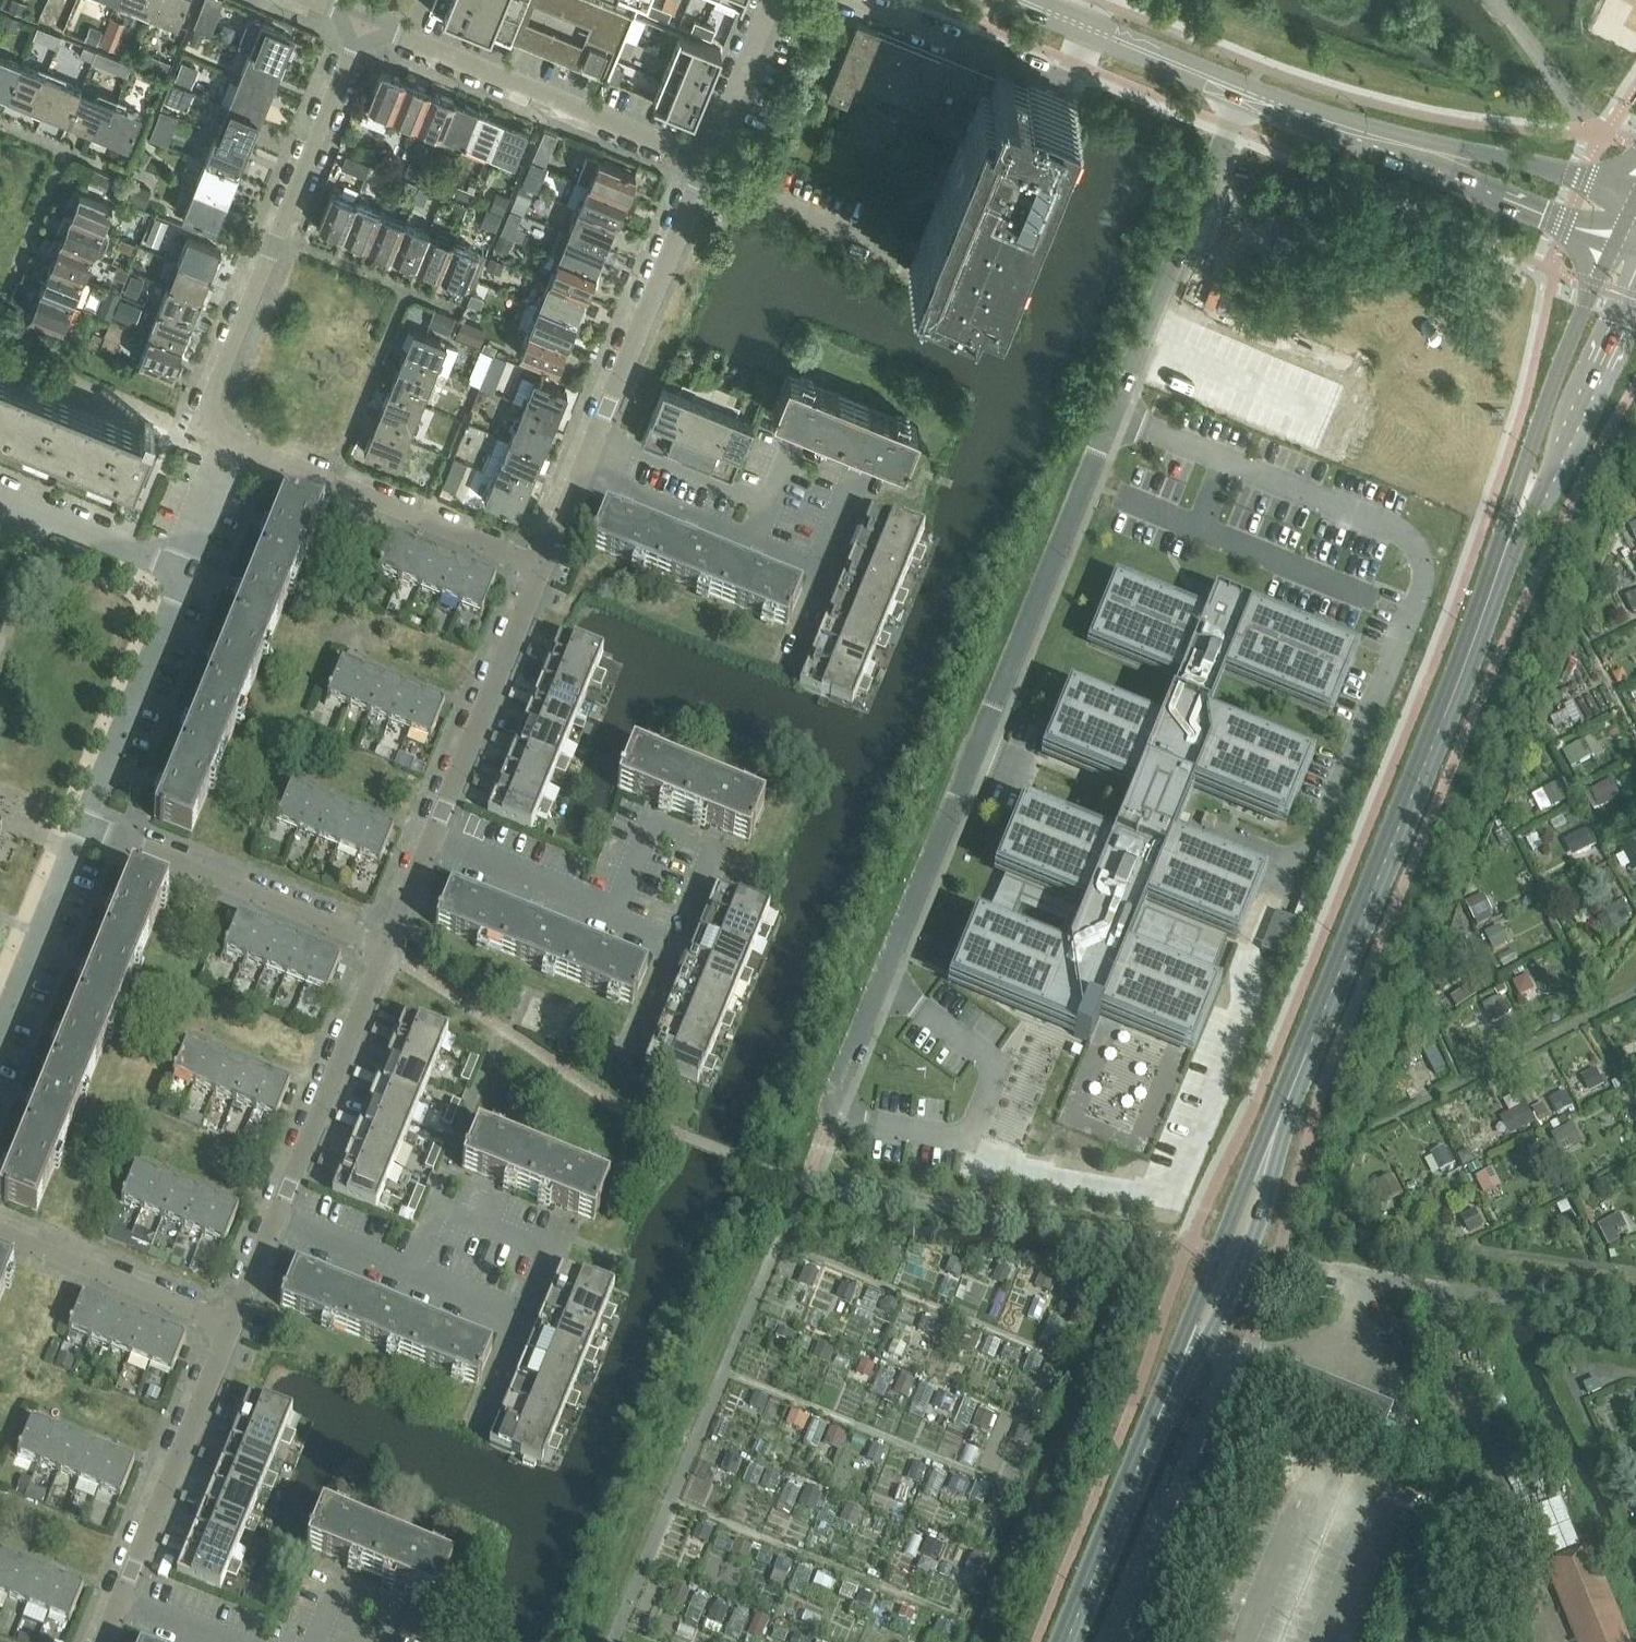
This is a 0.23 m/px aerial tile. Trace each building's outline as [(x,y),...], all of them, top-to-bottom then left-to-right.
[(117,0),(152,14),(157,2),(152,0),(117,0)] [(152,14),(178,25),(188,0),(152,0),(157,2),(152,14)] [(197,25),(215,31),(225,0),(205,0),(197,25)] [(429,9),(490,34),(500,12),(471,0),(433,0),(429,9)] [(500,12),(504,0),(471,0),(500,12)] [(662,7),(651,3),(647,13),(658,17),(662,7)] [(606,5),(602,13),(620,21),(623,12),(606,5)] [(672,11),(662,7),(658,17),(668,21),(672,11)] [(620,21),(602,13),(598,22),(616,30),(620,21)] [(705,25),(695,20),(691,31),(701,35),(705,25)] [(262,22),(250,51),(282,64),(293,35),(262,22)] [(967,131),(910,270),(971,295),(976,283),(997,292),(1073,103),(1035,88),(1034,91),(1012,82),(1013,79),(997,72),(991,87),(978,82),(979,78),(962,71),(961,75),(946,68),(950,59),(857,22),(827,95),(847,103),(856,82),(958,123),(955,132),(957,133),(959,128),(967,131)] [(716,29),(705,25),(701,35),(712,39),(716,29)] [(721,50),(681,34),(672,57),(712,73),(721,50)] [(590,45),(582,65),(600,72),(608,52),(590,45)] [(124,85),(132,60),(98,49),(89,73),(124,85)] [(273,87),(282,64),(250,51),(237,83),(253,90),(257,80),(273,87)] [(8,97),(21,65),(0,57),(0,94),(8,97)] [(703,95),(712,73),(672,57),(663,78),(703,95)] [(195,82),(199,65),(183,61),(179,79),(195,82)] [(624,68),(614,64),(608,79),(618,83),(624,68)] [(46,75),(21,65),(8,97),(43,112),(51,93),(40,88),(46,75)] [(368,104),(394,115),(408,81),(381,71),(368,104)] [(43,112),(68,122),(81,90),(46,75),(40,88),(51,93),(43,112)] [(653,101),(694,118),(703,95),(663,78),(653,101)] [(237,83),(228,106),(260,118),(273,87),(257,80),(253,90),(237,83)] [(432,91),(408,81),(394,115),(418,124),(432,91)] [(170,98),(189,106),(195,90),(176,83),(170,98)] [(116,104),(81,90),(68,122),(93,132),(101,113),(110,117),(116,104)] [(456,101),(432,91),(418,124),(442,134),(456,101)] [(480,111),(456,101),(442,134),(466,144),(480,111)] [(228,106),(220,102),(211,124),(219,128),(215,138),(231,144),(235,136),(250,142),(260,118),(228,106)] [(141,115),(116,104),(110,117),(101,113),(93,132),(128,147),(141,115)] [(160,111),(154,138),(171,142),(177,115),(160,111)] [(504,120),(480,111),(466,144),(490,154),(504,120)] [(529,130),(504,120),(490,154),(515,164),(529,130)] [(553,162),(560,131),(544,128),(537,158),(553,162)] [(215,138),(206,161),(238,174),(250,142),(235,136),(231,144),(215,138)] [(636,174),(588,155),(578,180),(588,184),(626,199),(636,174)] [(228,197),(238,174),(206,161),(193,193),(209,200),(213,190),(228,197)] [(520,224),(547,173),(534,166),(507,217),(520,224)] [(588,184),(578,208),(616,223),(626,199),(588,184)] [(209,200),(193,193),(184,216),(215,230),(228,197),(213,190),(209,200)] [(498,228),(510,196),(499,191),(487,224),(498,228)] [(79,192),(69,217),(102,231),(112,206),(79,192)] [(345,235),(358,203),(332,192),(319,224),(345,235)] [(345,235),(369,245),(382,213),(358,203),(345,235)] [(578,208),(568,233),(606,248),(616,223),(578,208)] [(382,213),(369,245),(393,254),(406,222),(382,213)] [(92,255),(97,257),(102,255),(109,237),(107,233),(102,231),(69,217),(59,241),(92,255)] [(393,254),(417,264),(430,232),(406,222),(393,254)] [(430,232),(417,264),(441,273),(454,241),(430,232)] [(568,233),(559,257),(596,272),(606,248),(568,233)] [(189,237),(178,262),(211,275),(221,251),(189,237)] [(82,279),(92,255),(59,241),(49,266),(82,279)] [(479,251),(454,241),(441,273),(466,284),(479,251)] [(559,257),(549,280),(586,296),(596,272),(559,257)] [(178,262),(168,286),(201,300),(211,275),(178,262)] [(72,303),(82,279),(49,266),(39,290),(72,303)] [(549,280),(539,304),(576,320),(586,296),(549,280)] [(168,286),(158,310),(191,324),(201,300),(168,286)] [(62,329),(72,303),(39,290),(29,315),(62,329)] [(539,304),(529,329),(567,344),(576,320),(539,304)] [(431,323),(452,332),(458,316),(437,307),(431,323)] [(158,310),(149,334),(181,348),(191,324),(158,310)] [(465,318),(458,335),(482,344),(488,327),(465,318)] [(556,369),(567,344),(529,329),(519,354),(556,369)] [(414,331),(399,367),(415,373),(419,362),(436,369),(447,344),(414,331)] [(171,373),(181,348),(149,334),(138,360),(171,373)] [(472,381),(501,388),(509,356),(480,349),(472,381)] [(399,367),(390,390),(422,404),(436,369),(419,362),(415,373),(399,367)] [(100,469),(133,483),(145,455),(152,456),(155,438),(151,436),(155,426),(145,422),(141,432),(0,374),(0,428),(100,469)] [(838,438),(853,401),(787,374),(776,401),(775,400),(774,404),(775,404),(772,411),(838,438)] [(535,380),(524,405),(538,411),(534,422),(553,429),(568,393),(535,380)] [(663,386),(642,438),(665,447),(689,387),(681,384),(678,392),(663,386)] [(689,387),(665,447),(686,456),(708,404),(694,398),(697,390),(689,387)] [(708,404),(686,456),(708,465),(733,405),(736,397),(714,388),(708,404)] [(407,440),(422,404),(390,390),(379,416),(395,422),(390,433),(407,440)] [(838,438),(849,442),(904,464),(906,458),(908,459),(909,455),(908,455),(919,427),(853,401),(838,438)] [(543,454),(553,429),(534,422),(538,411),(524,405),(510,440),(543,454)] [(733,405),(708,465),(731,475),(753,422),(738,416),(741,408),(733,405)] [(395,422),(379,416),(365,452),(397,465),(407,440),(390,433),(395,422)] [(533,479),(543,454),(510,440),(496,476),(509,481),(513,471),(533,479)] [(509,481),(496,476),(486,501),(518,515),(533,479),(513,471),(509,481)] [(287,494),(261,559),(298,574),(324,509),(297,498),(298,496),(294,495),(293,496),(287,494)] [(656,575),(671,538),(606,511),(595,539),(593,538),(592,542),(593,542),(591,549),(656,575)] [(918,548),(924,532),(872,511),(862,534),(924,559),(926,552),(918,548)] [(921,566),(924,559),(862,534),(853,556),(906,577),(912,562),(921,566)] [(401,581),(415,546),(393,537),(382,564),(380,564),(379,567),(381,568),(379,573),(401,581)] [(721,602),(736,564),(671,538),(656,575),(721,602)] [(401,581),(421,590),(435,554),(415,546),(401,581)] [(455,562),(435,554),(421,590),(441,598),(455,562)] [(900,592),(906,577),(853,556),(844,578),(906,603),(909,596),(900,592)] [(261,559),(234,624),(271,639),(298,574),(261,559)] [(476,571),(455,562),(441,598),(461,606),(476,571)] [(802,592),(802,591),(736,564),(721,602),(787,629),(789,623),(791,623),(792,620),(791,619),(802,592)] [(496,579),(476,571),(461,606),(482,615),(496,579)] [(844,578),(835,599),(888,621),(894,606),(903,610),(906,603),(844,578)] [(1006,876),(985,923),(978,921),(961,961),(962,961),(959,970),(958,973),(959,977),(961,980),(966,985),(973,988),(979,991),(1012,1002),(1011,1006),(1055,1025),(1076,1033),(1074,1038),(1089,1044),(1101,1015),(1133,1028),(1135,1024),(1166,1039),(1173,1041),(1180,1043),(1187,1045),(1190,1044),(1194,1042),(1196,1039),(1199,1030),(1200,1030),(1216,990),(1208,987),(1227,938),(1236,942),(1253,902),(1252,901),(1255,893),(1256,889),(1255,885),(1253,882),(1247,878),(1241,875),(1235,872),(1230,870),(1231,867),(1170,842),(1192,787),(1226,800),(1228,796),(1260,811),(1266,813),(1273,816),(1280,817),(1284,816),(1287,814),(1289,811),(1292,802),(1293,802),(1310,762),(1203,719),(1223,670),(1329,714),(1346,674),(1345,674),(1349,665),(1349,661),(1348,657),(1346,654),(1341,650),(1334,647),(1328,644),(1295,633),(1297,628),(1218,596),(1208,620),(1174,606),(1172,611),(1141,596),(1134,593),(1127,591),(1121,590),(1117,591),(1114,593),(1111,596),(1108,605),(1107,605),(1091,644),(1183,682),(1163,730),(1071,693),(1055,733),(1056,733),(1052,742),(1051,746),(1052,749),(1054,753),(1060,757),(1066,760),(1073,762),(1106,774),(1104,779),(1138,792),(1115,848),(1052,822),(1051,825),(1034,819),(1028,818),(1024,819),(1021,821),(1018,824),(1015,833),(1014,832),(998,872),(1006,876)] [(1626,600),(1634,618),(1635,617),(1635,595),(1626,600)] [(882,636),(888,621),(835,599),(827,621),(888,646),(891,639),(882,636)] [(885,653),(888,646),(827,621),(818,643),(870,664),(876,650),(885,653)] [(271,639),(234,624),(207,689),(244,705),(271,639)] [(596,672),(603,656),(560,638),(552,657),(550,661),(602,682),(605,676),(596,672)] [(864,679),(870,664),(818,643),(809,665),(870,690),(873,683),(864,679)] [(526,657),(538,661),(541,652),(530,648),(526,657)] [(552,657),(541,652),(538,661),(549,665),(550,661),(552,657)] [(550,661),(549,665),(542,683),(585,700),(591,686),(600,689),(602,682),(550,661)] [(348,706),(363,671),(342,663),(331,689),(330,689),(328,692),(330,693),(328,698),(348,706)] [(867,697),(870,690),(809,665),(799,688),(852,709),(858,693),(867,697)] [(348,706),(369,715),(383,679),(363,671),(348,706)] [(1622,671),(1613,676),(1619,687),(1628,682),(1622,671)] [(404,688),(383,679),(369,715),(389,723),(404,688)] [(542,683),(534,700),(533,705),(585,726),(587,719),(578,716),(585,700),(542,683)] [(389,723),(410,731),(424,696),(404,688),(389,723)] [(207,689),(181,755),(218,770),(244,705),(207,689)] [(523,696),(512,691),(509,700),(520,705),(523,696)] [(431,740),(445,705),(424,696),(410,731),(431,740)] [(534,700),(523,696),(520,705),(531,709),(533,705),(534,700)] [(533,705),(531,709),(524,726),(567,744),(573,729),(582,733),(585,726),(533,705)] [(1566,713),(1550,721),(1556,734),(1572,726),(1566,713)] [(524,726),(516,744),(515,748),(567,770),(569,763),(561,759),(567,744),(524,726)] [(491,744),(502,748),(505,740),(494,735),(491,744)] [(1565,749),(1572,767),(1599,756),(1591,738),(1565,749)] [(516,744),(505,740),(502,748),(513,753),(515,748),(516,744)] [(515,748),(513,753),(506,770),(549,788),(555,773),(564,777),(567,770),(515,748)] [(617,790),(645,801),(682,816),(697,779),(633,753),(621,780),(620,779),(619,783),(620,783),(617,790)] [(218,770),(181,755),(154,820),(160,822),(160,824),(163,825),(164,824),(191,835),(218,770)] [(506,770),(499,787),(497,792),(549,813),(552,806),(543,803),(549,788),(506,770)] [(473,787),(484,792),(488,783),(477,778),(473,787)] [(764,806),(697,779),(682,816),(749,844),(751,837),(753,838),(754,835),(753,834),(764,806)] [(499,787),(488,783),(484,792),(495,796),(497,792),(499,787)] [(1561,783),(1543,793),(1552,810),(1570,800),(1561,783)] [(1613,783),(1591,795),(1599,809),(1621,797),(1613,783)] [(276,823),(297,831),(311,796),(291,788),(280,815),(278,814),(277,818),(278,818),(276,823)] [(497,792),(495,796),(488,815),(531,833),(537,816),(546,820),(549,813),(497,792)] [(297,831),(318,840),(332,805),(311,796),(297,831)] [(318,840),(338,848),(352,813),(332,805),(318,840)] [(338,848),(359,857),(373,821),(352,813),(338,848)] [(379,865),(394,830),(373,821),(359,857),(379,865)] [(1585,833),(1566,843),(1575,860),(1594,850),(1585,833)] [(1632,873),(1635,871),(1635,846),(1622,854),(1632,873)] [(138,876),(132,873),(105,939),(143,954),(169,889),(142,877),(142,876),(139,875),(138,876)] [(516,917),(501,911),(451,890),(440,918),(438,918),(437,921),(438,922),(436,928),(500,954),(516,917)] [(769,911),(768,911),(717,890),(707,913),(768,938),(771,931),(762,927),(769,911)] [(1483,897),(1466,906),(1474,922),(1491,914),(1483,897)] [(1618,903),(1599,916),(1611,934),(1630,922),(1618,903)] [(1283,960),(1299,923),(1263,908),(1248,946),(1283,960)] [(766,945),(768,938),(707,913),(698,935),(751,956),(757,941),(766,945)] [(224,952),(245,961),(259,926),(238,917),(227,944),(226,943),(224,947),(226,947),(224,952)] [(580,943),(516,917),(500,954),(565,980),(580,943)] [(259,926),(245,961),(266,969),(280,934),(259,926)] [(1500,928),(1486,935),(1494,952),(1508,945),(1500,928)] [(280,934),(266,969),(286,977),(300,942),(280,934)] [(698,935),(689,956),(751,982),(754,975),(745,971),(751,956),(698,935)] [(143,954),(105,939),(79,1004),(116,1019),(143,954)] [(300,942),(286,977),(305,986),(320,950),(300,942)] [(647,970),(608,954),(580,943),(565,980),(632,1008),(635,1001),(636,1002),(637,998),(636,998),(647,970)] [(320,950),(305,986),(327,994),(341,959),(320,950)] [(689,956),(681,978),(733,1000),(739,985),(748,988),(751,982),(689,956)] [(1527,976),(1513,983),(1521,1000),(1535,993),(1527,976)] [(681,978),(672,1000),(733,1025),(736,1018),(727,1015),(733,1000),(681,978)] [(672,1000),(663,1022),(715,1043),(721,1028),(730,1032),(733,1025),(672,1000)] [(1494,1025),(1509,1017),(1500,1000),(1485,1009),(1494,1025)] [(116,1019),(79,1004),(52,1069),(89,1084),(116,1019)] [(439,1058),(448,1035),(405,1017),(397,1036),(395,1040),(439,1058)] [(663,1022),(654,1044),(715,1069),(718,1062),(709,1058),(715,1043),(663,1022)] [(386,1032),(375,1027),(371,1036),(382,1040),(386,1032)] [(397,1036),(386,1032),(382,1040),(393,1045),(395,1040),(397,1036)] [(1430,1038),(1417,1043),(1425,1059),(1438,1053),(1430,1038)] [(395,1040),(393,1045),(386,1062),(430,1080),(439,1058),(395,1040)] [(209,1051),(187,1042),(176,1069),(175,1069),(173,1072),(175,1073),(173,1078),(195,1086),(209,1051)] [(712,1076),(715,1069),(654,1044),(644,1067),(697,1088),(703,1072),(712,1076)] [(229,1059),(209,1051),(195,1086),(215,1095),(229,1059)] [(466,1069),(474,1073),(479,1061),(471,1057),(466,1069)] [(249,1067),(229,1059),(215,1095),(235,1103),(249,1067)] [(386,1062),(379,1080),(377,1084),(421,1102),(430,1080),(386,1062)] [(269,1076),(249,1067),(235,1103),(255,1111),(269,1076)] [(89,1084),(52,1069),(25,1134),(63,1150),(89,1084)] [(469,1085),(474,1073),(466,1069),(461,1082),(469,1085)] [(368,1075),(357,1071),(353,1079),(364,1084),(368,1075)] [(1596,1071),(1581,1079),(1589,1095),(1605,1087),(1596,1071)] [(379,1080),(368,1075),(364,1084),(376,1089),(377,1084),(379,1080)] [(290,1084),(269,1076),(255,1111),(276,1119),(290,1084)] [(377,1084),(376,1089),(369,1106),(412,1123),(421,1102),(377,1084)] [(1565,1094),(1550,1102),(1558,1116),(1573,1108),(1565,1094)] [(448,1113),(456,1116),(461,1104),(453,1101),(448,1113)] [(369,1106),(361,1123),(360,1128),(403,1145),(412,1123),(369,1106)] [(1524,1109),(1501,1121),(1509,1136),(1531,1124),(1524,1109)] [(451,1129),(456,1116),(448,1113),(443,1125),(451,1129)] [(339,1114),(336,1122),(347,1127),(350,1119),(339,1114)] [(361,1123),(350,1119),(347,1127),(358,1131),(360,1128),(361,1123)] [(1570,1127),(1551,1137),(1563,1158),(1581,1148),(1570,1127)] [(360,1128),(358,1131),(351,1149),(394,1167),(403,1145),(360,1128)] [(462,1169),(528,1196),(543,1159),(477,1132),(466,1160),(465,1159),(463,1163),(465,1163),(463,1168),(462,1169)] [(0,1196),(0,1200),(5,1202),(4,1203),(8,1205),(8,1203),(36,1215),(63,1150),(25,1134),(0,1196)] [(430,1157),(438,1160),(443,1148),(435,1145),(430,1157)] [(351,1149),(343,1167),(342,1171),(385,1189),(394,1167),(351,1149)] [(1444,1149),(1430,1156),(1439,1175),(1456,1167),(1449,1151),(1445,1152),(1444,1149)] [(433,1172),(438,1160),(430,1157),(425,1169),(433,1172)] [(332,1162),(321,1158),(318,1167),(329,1171),(332,1162)] [(528,1196),(583,1219),(594,1223),(596,1217),(598,1218),(599,1214),(598,1214),(609,1186),(543,1159),(528,1196)] [(343,1167),(332,1162),(329,1171),(340,1176),(342,1171),(343,1167)] [(143,1212),(157,1176),(136,1167),(125,1194),(123,1194),(122,1197),(123,1198),(121,1203),(143,1212)] [(1491,1170),(1475,1179),(1488,1200),(1503,1192),(1491,1170)] [(342,1171),(340,1176),(332,1194),(375,1212),(385,1189),(342,1171)] [(1395,1172),(1379,1181),(1391,1202),(1407,1192),(1395,1172)] [(164,1220),(178,1185),(157,1176),(143,1212),(164,1220)] [(183,1228),(198,1193),(178,1185),(164,1220),(183,1228)] [(412,1201),(420,1204),(425,1192),(417,1188),(412,1201)] [(203,1236),(218,1201),(198,1193),(183,1228),(203,1236)] [(224,1245),(239,1209),(218,1201),(203,1236),(224,1245)] [(415,1216),(420,1204),(412,1201),(407,1213),(415,1216)] [(1568,1204),(1558,1210),(1569,1229),(1579,1224),(1568,1204)] [(1474,1213),(1461,1220),(1470,1236),(1483,1229),(1474,1213)] [(1619,1217),(1598,1228),(1609,1249),(1621,1243),(1619,1239),(1628,1234),(1619,1217)] [(902,1256),(886,1248),(880,1263),(895,1270),(902,1256)] [(14,1268),(0,1262),(0,1303),(14,1268)] [(964,1268),(950,1262),(946,1274),(959,1279),(964,1268)] [(1013,1273),(999,1268),(993,1283),(1006,1289),(1013,1273)] [(562,1269),(552,1292),(614,1317),(617,1310),(608,1306),(614,1290),(562,1269)] [(361,1297),(316,1278),(295,1270),(284,1298),(283,1297),(281,1301),(283,1301),(280,1308),(346,1334),(361,1297)] [(818,1276),(805,1270),(798,1285),(811,1291),(818,1276)] [(1057,1282),(1042,1276),(1036,1289),(1051,1296),(1057,1282)] [(956,1284),(945,1279),(937,1298),(948,1303),(956,1284)] [(857,1292),(844,1286),(838,1301),(850,1306),(857,1292)] [(880,1294),(868,1289),(863,1301),(876,1306),(880,1294)] [(552,1292),(543,1314),(596,1335),(602,1320),(611,1324),(614,1317),(552,1292)] [(91,1340),(105,1305),(83,1296),(72,1322),(71,1321),(69,1325),(71,1326),(69,1331),(91,1340)] [(426,1323),(410,1317),(361,1297),(346,1334),(411,1361),(426,1323)] [(893,1302),(885,1302),(882,1310),(887,1316),(895,1315),(898,1307),(893,1302)] [(1046,1308),(1034,1304),(1028,1320),(1039,1325),(1046,1308)] [(125,1313),(105,1305),(91,1340),(111,1349),(125,1313)] [(856,1311),(853,1318),(869,1325),(872,1318),(856,1311)] [(812,1312),(806,1327),(815,1331),(821,1316),(812,1312)] [(145,1322),(125,1313),(111,1349),(131,1357),(145,1322)] [(543,1314),(534,1336),(596,1361),(599,1354),(590,1350),(596,1335),(543,1314)] [(1065,1325),(1049,1318),(1039,1344),(1055,1351),(1065,1325)] [(939,1326),(923,1319),(919,1330),(935,1337),(939,1326)] [(165,1330),(145,1322),(131,1357),(151,1365),(165,1330)] [(411,1361),(476,1388),(477,1388),(479,1381),(480,1382),(482,1378),(481,1378),(492,1350),(426,1323),(411,1361)] [(793,1335),(779,1329),(776,1340),(789,1345),(793,1335)] [(186,1338),(165,1330),(151,1365),(171,1374),(186,1338)] [(534,1336),(526,1357),(578,1379),(584,1364),(593,1368),(596,1361),(534,1336)] [(980,1341),(967,1336),(962,1348),(975,1353),(980,1341)] [(806,1354),(811,1344),(801,1340),(796,1350),(806,1354)] [(999,1345),(988,1340),(981,1356),(993,1361),(999,1345)] [(906,1349),(893,1344),(888,1356),(901,1361),(906,1349)] [(828,1365),(833,1352),(819,1346),(814,1359),(828,1365)] [(1019,1355),(1005,1350),(1001,1360),(1014,1366),(1019,1355)] [(526,1357),(517,1379),(578,1404),(581,1397),(572,1394),(578,1379),(526,1357)] [(837,1357),(834,1364),(848,1370),(851,1363),(837,1357)] [(1043,1362),(1029,1357),(1023,1372),(1036,1378),(1043,1362)] [(862,1364),(857,1376),(869,1381),(874,1369),(862,1364)] [(1061,1372),(1048,1367),(1042,1381),(1055,1387),(1061,1372)] [(1377,1449),(1392,1410),(1293,1370),(1278,1408),(1377,1449)] [(882,1373),(871,1397),(883,1402),(894,1378),(882,1373)] [(1603,1385),(1597,1374),(1583,1380),(1590,1391),(1603,1385)] [(517,1379),(508,1401),(560,1422),(566,1407),(575,1411),(578,1404),(517,1379)] [(915,1385),(901,1380),(895,1395),(909,1400),(915,1385)] [(923,1419),(935,1392),(922,1386),(910,1414),(923,1419)] [(767,1402),(754,1396),(748,1408),(762,1414),(767,1402)] [(934,1408),(950,1415),(955,1403),(939,1396),(934,1408)] [(286,1432),(292,1416),(258,1401),(249,1398),(242,1417),(240,1421),(292,1442),(295,1435),(286,1432)] [(508,1401),(499,1423),(560,1448),(563,1441),(554,1437),(560,1422),(508,1401)] [(967,1431),(977,1406),(965,1401),(954,1426),(967,1431)] [(230,1412),(219,1407),(216,1416),(227,1421),(230,1412)] [(996,1417),(980,1410),(974,1423),(991,1430),(996,1417)] [(238,1425),(240,1421),(242,1417),(230,1412),(227,1421),(238,1425)] [(808,1421),(790,1414),(785,1427),(803,1434),(808,1421)] [(39,1466),(54,1430),(32,1421),(21,1448),(19,1448),(18,1451),(19,1452),(17,1457),(39,1466)] [(240,1421),(238,1425),(231,1443),(274,1460),(280,1445),(289,1449),(292,1442),(240,1421)] [(493,1436),(490,1445),(489,1446),(494,1447),(542,1467),(548,1451),(557,1455),(560,1448),(499,1423),(493,1436)] [(720,1423),(714,1438),(723,1442),(729,1427),(720,1423)] [(1035,1435),(1021,1429),(1016,1439),(1030,1445),(1035,1435)] [(54,1430),(39,1466),(60,1474),(74,1439),(54,1430)] [(846,1438),(831,1431),(824,1447),(840,1453),(846,1438)] [(80,1482),(94,1447),(74,1439),(60,1474),(80,1482)] [(231,1443),(224,1460),(222,1464),(274,1486),(277,1479),(268,1475),(274,1460),(231,1443)] [(885,1451),(873,1446),(866,1462),(878,1467),(885,1451)] [(114,1455),(94,1447),(80,1482),(100,1490),(114,1455)] [(966,1449),(960,1464),(972,1469),(978,1454),(966,1449)] [(213,1456),(202,1451),(198,1460),(209,1464),(213,1456)] [(120,1499),(135,1463),(114,1455),(100,1490),(120,1499)] [(220,1469),(222,1464),(224,1460),(213,1456),(209,1464),(220,1469)] [(740,1465),(728,1459),(722,1472),(734,1478),(740,1465)] [(222,1464),(220,1469),(213,1486),(256,1504),(262,1489),(271,1493),(274,1486),(222,1464)] [(764,1472),(750,1466),(742,1485),(756,1491),(764,1472)] [(926,1470),(914,1466),(908,1482),(919,1486),(926,1470)] [(935,1473),(925,1497),(935,1501),(945,1477),(935,1473)] [(779,1481),(767,1476),(761,1489),(773,1494),(779,1481)] [(968,1487),(953,1480),(947,1493),(963,1499),(968,1487)] [(213,1486),(206,1504),(204,1508),(256,1529),(259,1522),(250,1519),(256,1504),(213,1486)] [(988,1491),(976,1486),(970,1502),(982,1507),(988,1491)] [(789,1488),(777,1515),(788,1520),(800,1493),(789,1488)] [(814,1516),(822,1497),(806,1491),(799,1509),(814,1516)] [(180,1503),(191,1508),(195,1499),(184,1495),(180,1503)] [(1008,1502),(993,1496),(987,1510),(1002,1516),(1008,1502)] [(202,1512),(204,1508),(206,1504),(195,1499),(191,1508),(202,1512)] [(204,1508),(202,1512),(195,1530),(238,1548),(244,1533),(253,1536),(256,1529),(204,1508)] [(863,1514),(848,1508),(842,1524),(856,1530),(863,1514)] [(315,1553),(373,1576),(388,1539),(322,1512),(311,1540),(309,1539),(308,1543),(309,1543),(307,1550),(315,1553)] [(822,1514),(815,1532),(828,1537),(835,1519),(822,1514)] [(712,1534),(698,1528),(693,1540),(707,1546),(712,1534)] [(195,1530),(188,1547),(186,1552),(238,1573),(241,1566),(232,1562),(238,1548),(195,1530)] [(177,1543),(166,1538),(162,1547),(173,1552),(177,1543)] [(910,1538),(903,1555),(915,1560),(922,1543),(910,1538)] [(373,1576),(428,1599),(438,1603),(441,1597),(442,1598),(444,1594),(442,1594),(454,1566),(388,1539),(373,1576)] [(943,1547),(927,1541),(921,1556),(936,1563),(943,1547)] [(184,1556),(186,1552),(188,1547),(177,1543),(173,1552),(184,1556)] [(751,1550),(736,1543),(730,1556),(746,1562),(751,1550)] [(1593,1551),(1550,1568),(1580,1641),(1630,1641),(1593,1551)] [(186,1552),(184,1556),(177,1575),(220,1592),(226,1576),(235,1580),(238,1573),(186,1552)] [(3,1555),(0,1562),(0,1595),(8,1599),(23,1563),(3,1555)] [(983,1562),(970,1557),(964,1571),(977,1576),(983,1562)] [(791,1566),(777,1560),(772,1573),(786,1579),(791,1566)] [(933,1565),(922,1560),(916,1572),(928,1577),(933,1565)] [(23,1563),(8,1599),(29,1607),(43,1572),(23,1563)] [(812,1575),(799,1570),(790,1594),(802,1599),(812,1575)] [(63,1580),(43,1572),(29,1607),(49,1615),(63,1580)] [(835,1584),(818,1578),(814,1589),(831,1596),(835,1584)] [(69,1624),(83,1588),(63,1580),(49,1615),(69,1624)] [(689,1593),(675,1587),(668,1603),(682,1609),(689,1593)] [(874,1599),(859,1592),(854,1604),(869,1610),(874,1599)] [(707,1601),(695,1596),(685,1621),(697,1626),(707,1601)] [(729,1612),(715,1607),(708,1623),(722,1628),(729,1612)] [(917,1615),(901,1609),(897,1619),(913,1625),(917,1615)] [(738,1640),(747,1618),(736,1614),(727,1635),(738,1640)] [(756,1617),(748,1637),(760,1641),(761,1641),(769,1622),(756,1617)] [(954,1627),(939,1621),(934,1634),(949,1640),(954,1627)] [(772,1639),(779,1641),(787,1641),(790,1635),(776,1629),(772,1639)]
